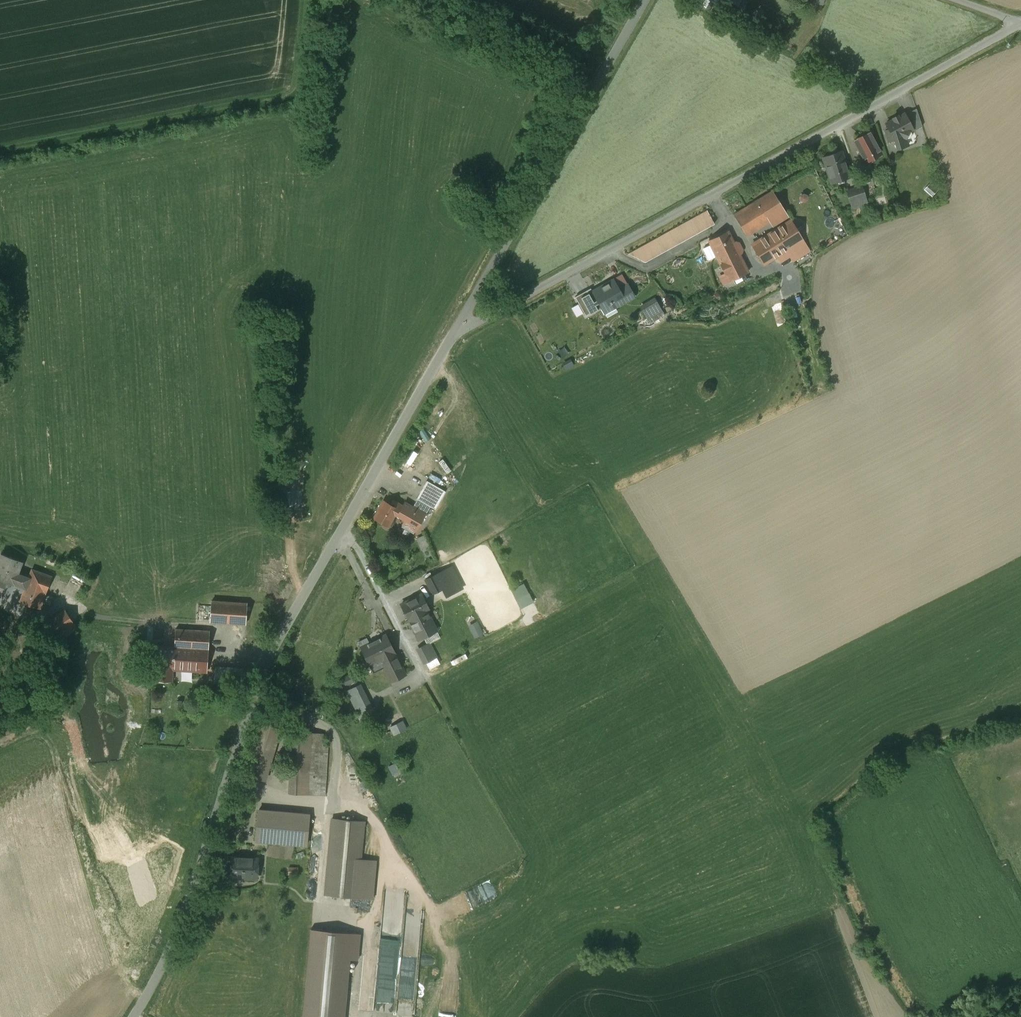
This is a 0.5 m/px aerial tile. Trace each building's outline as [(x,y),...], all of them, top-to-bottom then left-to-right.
[(716,3),(734,13),(741,0),(717,0),(716,3)] [(734,13),(742,17),(749,4),(741,0),(734,13)] [(905,115),(913,129),(912,130),(913,131),(922,127),(916,109),(905,115)] [(904,113),(898,116),(898,115),(893,118),(893,119),(886,123),(888,126),(887,127),(886,128),(885,130),(889,141),(894,139),(897,148),(908,145),(906,138),(908,131),(912,130),(913,129),(905,115),(904,113)] [(870,132),(854,140),(864,159),(865,158),(866,161),(874,157),(872,154),(880,150),(870,132)] [(842,151),(823,157),(828,174),(828,176),(830,182),(831,183),(850,177),(842,151)] [(850,187),(854,207),(871,204),(867,183),(850,187)] [(734,215),(747,236),(770,222),(773,227),(789,217),(773,191),(734,215)] [(628,254),(645,262),(714,224),(707,210),(628,254)] [(791,221),(753,245),(764,263),(803,239),(791,221)] [(705,243),(711,254),(733,243),(728,232),(705,243)] [(748,271),(733,243),(711,254),(714,262),(718,260),(729,281),(748,271)] [(615,280),(593,291),(605,314),(635,298),(627,283),(619,288),(615,280)] [(643,303),(651,322),(668,314),(660,295),(643,303)] [(461,395),(472,412),(481,406),(470,389),(461,395)] [(445,465),(440,462),(434,471),(446,479),(455,466),(447,461),(445,465)] [(446,491),(427,480),(417,498),(430,506),(436,509),(446,491)] [(413,507),(405,503),(403,506),(396,502),(393,506),(384,501),(374,517),(389,526),(395,514),(405,520),(402,527),(411,532),(417,521),(420,523),(425,515),(430,506),(418,499),(413,507)] [(2,554),(0,560),(0,585),(4,587),(6,581),(14,584),(14,583),(25,587),(29,578),(18,574),(22,562),(2,554)] [(52,577),(32,569),(29,578),(25,587),(20,601),(40,609),(52,577)] [(446,569),(436,574),(443,588),(442,589),(446,596),(457,591),(446,569)] [(436,574),(425,580),(432,594),(442,589),(443,588),(436,574)] [(421,594),(401,604),(419,639),(436,630),(427,611),(429,610),(421,594)] [(247,604),(212,601),(210,621),(246,623),(247,604)] [(65,610),(45,624),(54,638),(75,624),(65,610)] [(481,619),(471,624),(478,636),(487,631),(481,619)] [(175,647),(157,645),(156,668),(157,668),(156,680),(172,681),(173,669),(189,670),(190,647),(186,647),(188,630),(176,629),(175,647)] [(210,631),(188,630),(186,647),(190,647),(189,670),(207,672),(210,631)] [(433,633),(419,640),(426,655),(440,648),(433,633)] [(386,634),(369,643),(371,645),(362,650),(374,672),(384,667),(390,681),(405,674),(395,653),(396,653),(386,634)] [(353,672),(341,679),(345,686),(357,679),(353,672)] [(361,683),(347,690),(361,717),(369,713),(375,710),(361,683)] [(403,721),(397,724),(398,725),(401,731),(406,729),(403,721)] [(398,725),(392,729),(394,734),(401,731),(398,725)] [(310,733),(293,731),(289,793),(307,794),(310,733)] [(310,733),(307,794),(318,795),(320,770),(321,770),(323,734),(310,733)] [(309,814),(259,810),(256,841),(306,845),(309,814)] [(364,821),(332,818),(329,856),(361,859),(364,821)] [(361,859),(329,856),(325,894),(373,898),(377,860),(361,859)] [(258,858),(232,857),(231,877),(257,878),(258,858)] [(312,929),(303,1016),(344,1016),(349,959),(357,960),(360,934),(312,929)]
